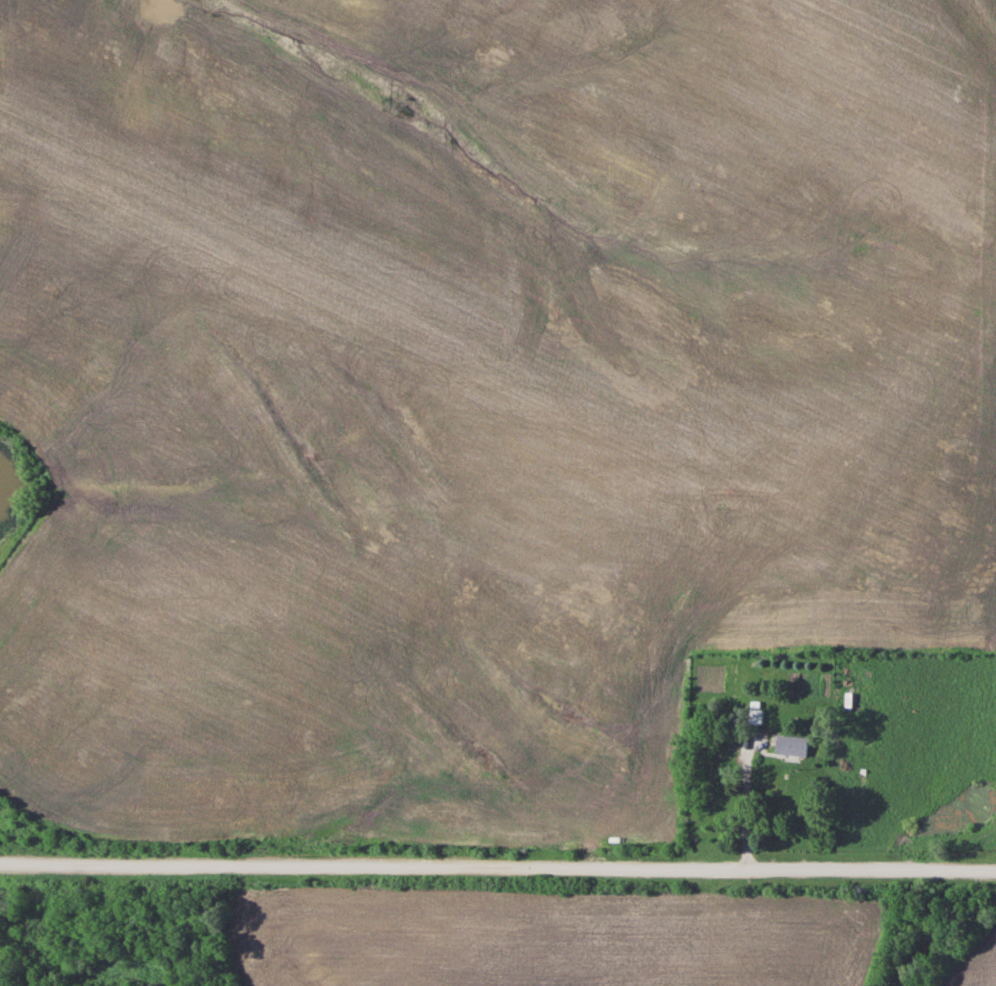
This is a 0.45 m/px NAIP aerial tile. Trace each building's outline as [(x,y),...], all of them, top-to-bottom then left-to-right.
[(760,720),(760,708),(747,708),(747,720),(760,720)] [(805,753),(805,733),(774,733),(774,753),(805,753)]
